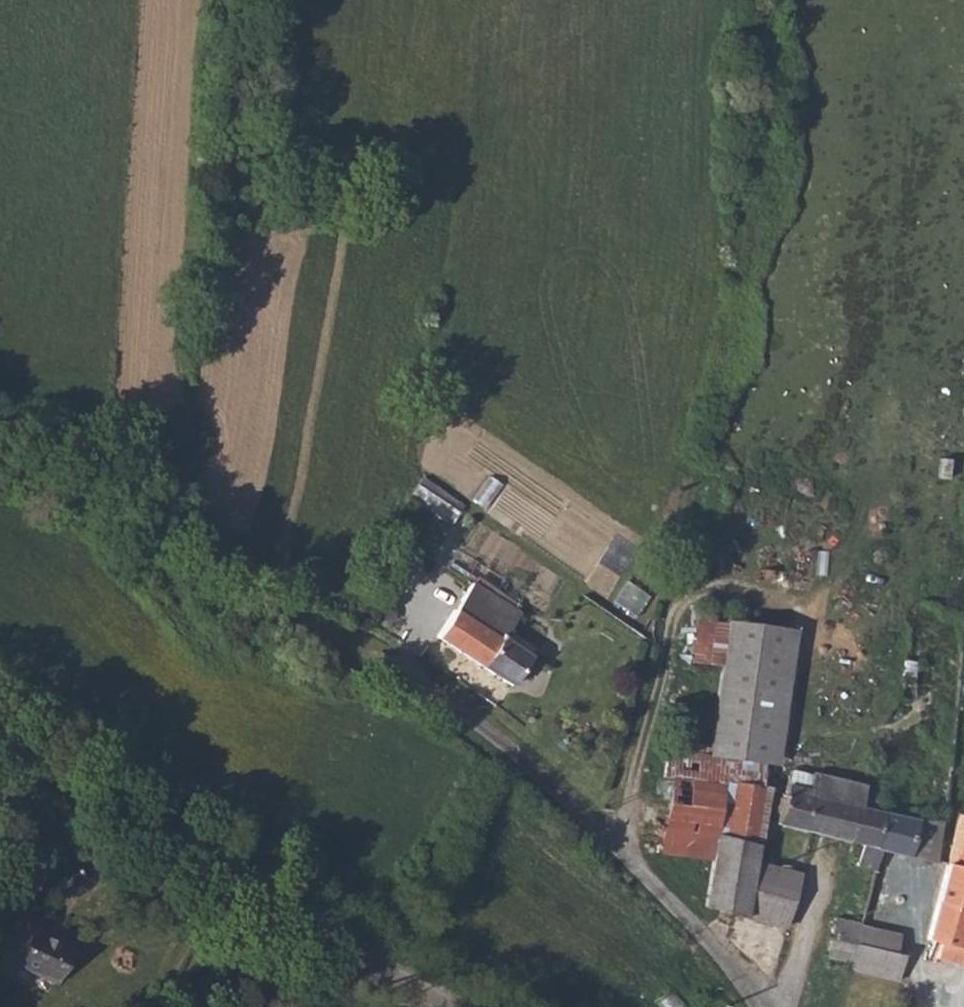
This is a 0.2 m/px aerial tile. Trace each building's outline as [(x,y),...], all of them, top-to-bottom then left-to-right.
[(453,521),(465,500),(423,477),(411,497),(453,521)] [(614,600),(637,614),(650,593),(627,579),(614,600)] [(451,616),(503,644),(505,641),(517,619),(465,592),(451,616)] [(702,740),(729,743),(747,606),(716,602),(704,715),(702,740)] [(729,743),(758,747),(775,610),(747,606),(729,743)] [(451,616),(436,644),(536,703),(550,657),(541,652),(533,659),(505,641),(503,644),(451,616)] [(775,772),(792,776),(795,765),(778,760),(775,772)] [(661,847),(711,857),(717,828),(725,770),(693,766),(676,761),(661,847)] [(764,813),(828,832),(836,799),(840,800),(843,778),(796,763),(795,765),(792,776),(775,772),(764,813)] [(717,828),(744,834),(754,779),(725,770),(717,828)] [(828,832),(838,835),(832,855),(848,861),(856,839),(864,805),(844,801),(840,800),(836,799),(828,832)] [(856,839),(881,846),(892,812),(864,805),(856,839)] [(881,846),(939,862),(951,824),(892,812),(881,846)] [(704,902),(712,906),(730,911),(736,878),(740,857),(744,834),(717,828),(711,857),(704,902)] [(963,913),(963,838),(953,866),(940,907),(963,913)] [(736,878),(795,895),(799,874),(740,857),(736,878)] [(730,911),(788,928),(795,895),(736,878),(730,911)] [(959,982),(963,966),(963,955),(959,952),(963,937),(963,913),(940,907),(928,942),(933,944),(924,972),(959,982)] [(1,956),(55,982),(72,945),(38,929),(42,920),(22,910),(1,956)] [(817,954),(841,961),(848,945),(855,924),(828,916),(821,938),(817,954)] [(848,945),(891,957),(896,937),(855,924),(848,945)] [(840,968),(890,981),(897,960),(891,957),(848,945),(841,961),(840,968)] [(664,1006),(689,1006),(670,987),(657,999),(664,1006)]
